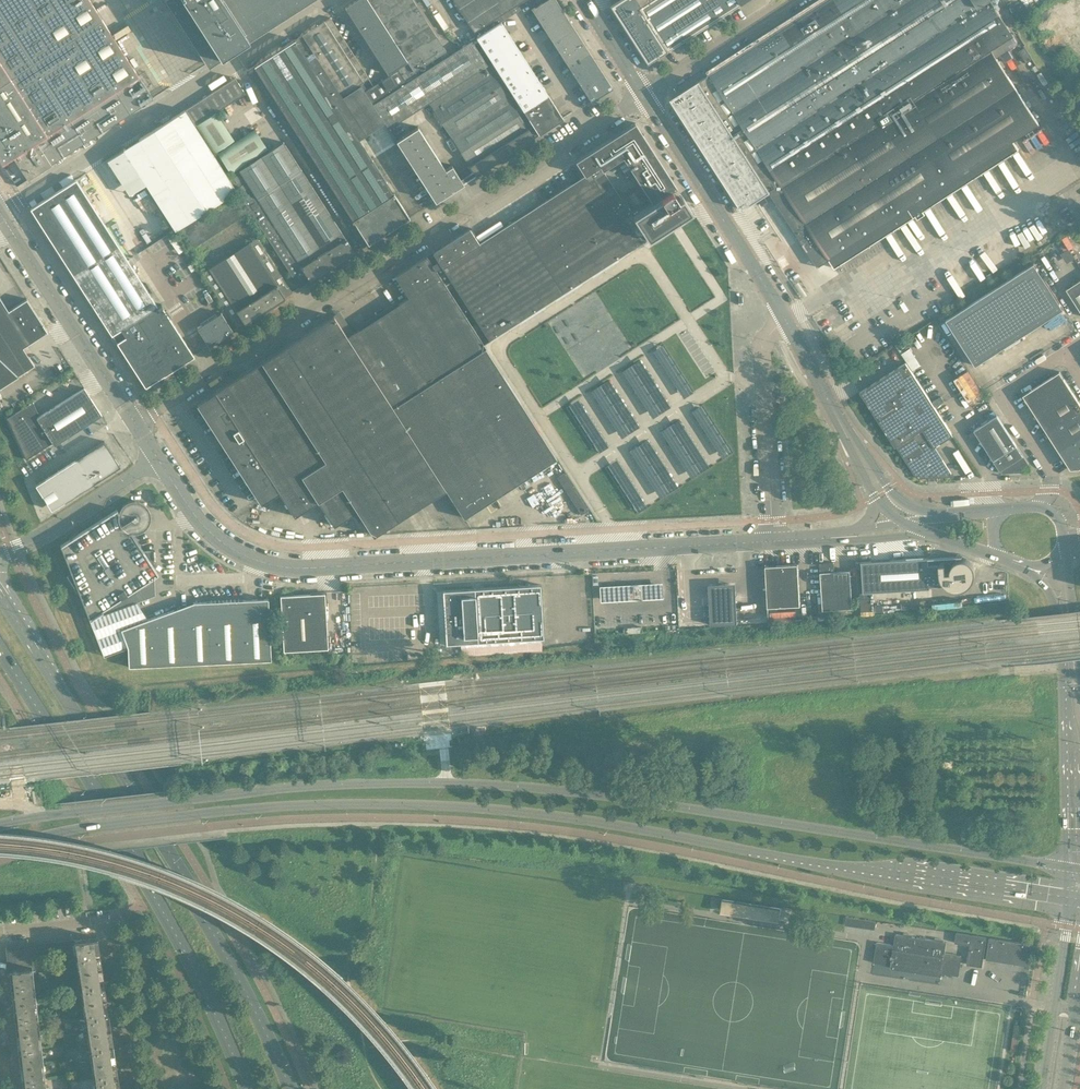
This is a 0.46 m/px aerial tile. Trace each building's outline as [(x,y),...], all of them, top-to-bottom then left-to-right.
[(1,163),(12,156),(27,179),(153,98),(90,0),(0,0),(0,161),(1,163)] [(207,63),(306,0),(166,0),(207,63)] [(368,0),(355,0),(344,7),(387,73),(406,61),(368,0)] [(413,0),(368,0),(406,61),(407,62),(397,69),(398,70),(405,82),(417,75),(414,71),(445,50),(413,0)] [(477,37),(501,21),(528,3),(533,0),(453,0),(477,37)] [(582,41),(556,0),(533,0),(528,3),(530,7),(590,101),(612,87),(582,41)] [(636,0),(619,0),(611,5),(649,64),(669,51),(636,0)] [(748,0),(636,0),(669,51),(748,0)] [(671,98),(738,202),(742,208),(745,206),(749,209),(758,203),(755,200),(769,191),(770,190),(757,170),(822,128),(835,148),(913,98),(969,62),(990,49),(991,49),(1012,35),(990,0),(825,0),(671,98)] [(301,34),(302,35),(341,95),(360,83),(368,78),(329,17),(324,20),(301,34)] [(563,119),(536,77),(501,21),(477,37),(476,37),(492,62),(517,102),(523,111),(529,120),(535,129),(538,134),(563,119)] [(127,50),(138,46),(134,35),(123,38),(127,50)] [(409,217),(358,138),(365,133),(365,132),(341,95),(302,35),(295,39),(294,39),(280,48),(253,65),(254,65),(247,70),(361,248),(367,243),(368,244),(409,217)] [(428,102),(487,64),(471,41),(449,55),(448,54),(417,75),(405,82),(372,103),(383,120),(388,128),(401,120),(428,102)] [(822,128),(757,170),(770,190),(769,191),(817,267),(836,254),(962,173),(1039,124),(991,49),(990,49),(969,62),(913,98),(835,148),(822,128)] [(529,120),(523,111),(517,102),(492,62),(487,65),(487,64),(428,102),(475,175),(538,134),(535,129),(529,120)] [(364,91),(372,103),(405,82),(398,70),(364,91)] [(216,112),(245,93),(234,77),(185,109),(196,125),(216,112)] [(365,132),(383,120),(372,103),(364,91),(360,83),(341,95),(365,132)] [(195,126),(184,109),(123,148),(123,149),(107,160),(122,182),(138,172),(145,183),(175,229),(236,190),(228,177),(214,155),(195,126)] [(235,141),(216,112),(196,125),(195,126),(214,155),(235,141)] [(690,209),(682,197),(682,196),(681,196),(677,199),(671,190),(676,187),(634,122),(575,160),(584,175),(514,220),(561,293),(690,211),(691,210),(690,209)] [(445,168),(417,126),(396,140),(435,201),(463,183),(451,164),(445,168)] [(268,151),(254,129),(235,141),(214,155),(228,177),(268,151)] [(346,238),(312,186),(283,141),(268,151),(228,177),(299,287),(309,281),(310,281),(329,269),(327,266),(333,262),(335,265),(354,253),(347,241),(348,240),(346,238)] [(157,306),(75,179),(31,208),(146,387),(147,386),(146,385),(162,375),(162,376),(194,356),(162,306),(163,306),(161,303),(157,306)] [(182,228),(194,247),(246,213),(234,195),(182,228)] [(392,407),(485,348),(485,347),(483,344),(561,293),(514,220),(479,243),(469,228),(432,252),(426,256),(426,255),(415,263),(411,266),(395,276),(408,297),(347,337),(333,315),(285,346),(397,519),(445,488),(392,407)] [(292,292),(256,237),(201,272),(237,327),(244,322),(244,323),(246,322),(246,321),(283,297),(284,298),(286,297),(285,296),(292,292)] [(1034,263),(946,319),(975,365),(1003,347),(1005,349),(1020,340),(1018,337),(1058,312),(1063,309),(1034,263)] [(1066,289),(1079,311),(1079,280),(1066,289)] [(0,297),(0,386),(34,364),(23,347),(48,331),(26,298),(8,310),(0,297)] [(220,312),(209,319),(221,338),(232,331),(220,312)] [(221,338),(209,319),(197,327),(209,346),(221,338)] [(666,340),(657,346),(687,394),(696,388),(666,340)] [(397,519),(285,346),(196,403),(216,434),(215,435),(218,439),(219,439),(260,503),(263,500),(266,504),(274,498),(272,495),(278,491),(294,516),(318,500),(333,525),(357,510),(373,535),(397,519)] [(912,347),(904,351),(912,367),(919,364),(912,347)] [(392,407),(445,488),(463,517),(556,458),(485,348),(392,407)] [(639,358),(621,370),(652,417),(670,405),(639,358)] [(953,435),(906,362),(859,392),(895,447),(896,446),(917,478),(949,476),(950,475),(951,474),(951,473),(951,472),(934,447),(953,435)] [(1059,371),(1023,394),(1070,469),(1079,468),(1079,467),(1079,403),(1059,371)] [(608,377),(591,389),(621,436),(639,425),(608,377)] [(25,458),(26,459),(52,442),(54,445),(101,415),(84,387),(37,417),(29,404),(7,418),(7,419),(8,419),(12,428),(12,429),(16,438),(17,439),(21,448),(21,449),(26,458),(25,458)] [(578,398),(568,404),(598,451),(608,445),(578,398)] [(705,402),(695,408),(726,455),(735,449),(705,402)] [(103,415),(82,428),(87,436),(108,423),(103,415)] [(1030,467),(997,415),(974,429),(998,467),(1001,465),(1006,473),(1028,471),(1029,471),(1030,470),(1031,469),(1031,468),(1031,467),(1030,467)] [(679,418),(661,429),(691,476),(709,465),(679,418)] [(648,438),(630,449),(660,497),(678,485),(648,438)] [(120,465),(103,440),(35,484),(51,509),(120,465)] [(615,459),(606,464),(636,512),(645,506),(615,459)] [(116,509),(60,545),(61,546),(88,617),(89,618),(130,592),(136,602),(155,595),(154,576),(158,574),(154,567),(153,550),(143,550),(131,532),(130,531),(128,531),(127,530),(126,530),(125,529),(124,528),(123,527),(122,526),(121,525),(120,523),(119,522),(119,521),(119,519),(118,518),(118,517),(118,515),(118,514),(119,512),(116,509)] [(928,557),(861,561),(863,591),(930,587),(930,585),(945,585),(947,586),(949,587),(951,588),(953,589),(955,589),(956,589),(958,589),(960,589),(962,588),(964,588),(965,587),(967,586),(968,585),(969,584),(970,583),(971,582),(972,580),(973,579),(974,578),(974,576),(974,575),(975,573),(975,572),(975,571),(975,570),(975,568),(974,567),(974,566),(973,565),(973,564),(972,563),(971,562),(970,561),(969,560),(968,560),(967,559),(966,559),(965,558),(964,558),(961,558),(960,558),(959,558),(957,559),(955,560),(954,561),(953,562),(952,563),(951,564),(945,565),(945,563),(938,563),(928,564),(928,557)] [(833,562),(819,563),(823,610),(852,608),(850,570),(834,571),(833,562)] [(800,605),(799,584),(798,564),(765,565),(767,607),(800,605)] [(541,635),(539,582),(441,586),(444,640),(541,635)] [(324,593),(310,594),(280,595),(283,651),(328,648),(324,593)] [(736,595),(709,597),(710,624),(737,623),(736,595)] [(174,609),(147,619),(121,629),(127,646),(128,666),(271,660),(268,598),(193,602),(189,624),(179,624),(174,609)] [(781,908),(722,899),(720,910),(779,919),(781,908)] [(875,921),(846,917),(845,924),(874,928),(875,921)] [(982,967),(986,937),(956,932),(955,942),(970,944),(967,964),(982,967)] [(934,940),(912,936),(912,934),(903,933),(903,935),(895,934),(893,945),(876,942),(873,962),(890,965),(890,967),(941,975),(941,972),(958,975),(962,955),(944,953),(946,942),(943,941),(943,939),(934,938),(934,940)] [(97,937),(74,940),(75,951),(78,969),(101,966),(97,937)] [(1033,944),(989,937),(985,959),(991,960),(991,957),(999,958),(998,960),(1002,960),(1003,959),(1018,961),(1017,963),(1021,963),(1022,962),(1028,963),(1027,965),(1029,966),(1033,944)] [(74,940),(56,942),(57,953),(75,951),(74,940)] [(57,953),(56,942),(39,943),(41,955),(57,953)] [(31,966),(30,956),(41,955),(39,943),(21,945),(22,953),(22,959),(23,967),(31,966)] [(21,945),(6,947),(7,954),(22,953),(21,945)] [(22,953),(7,954),(8,961),(22,959),(22,953)] [(22,959),(8,961),(9,968),(23,967),(22,959)] [(23,967),(9,968),(10,982),(13,982),(14,986),(11,987),(12,1001),(35,998),(31,966),(23,967)] [(101,966),(78,969),(83,1001),(106,997),(101,966)] [(106,997),(83,1001),(87,1031),(110,1028),(106,997)] [(35,998),(12,1001),(14,1014),(17,1014),(17,1018),(14,1018),(16,1032),(39,1030),(35,998)] [(110,1028),(87,1031),(92,1063),(115,1059),(110,1028)] [(39,1030),(16,1032),(18,1046),(20,1045),(21,1050),(18,1050),(20,1064),(43,1062),(39,1030)] [(92,1063),(96,1088),(119,1088),(115,1059),(92,1063)] [(20,1064),(21,1077),(24,1077),(25,1081),(22,1082),(23,1088),(46,1088),(43,1062),(20,1064)]
